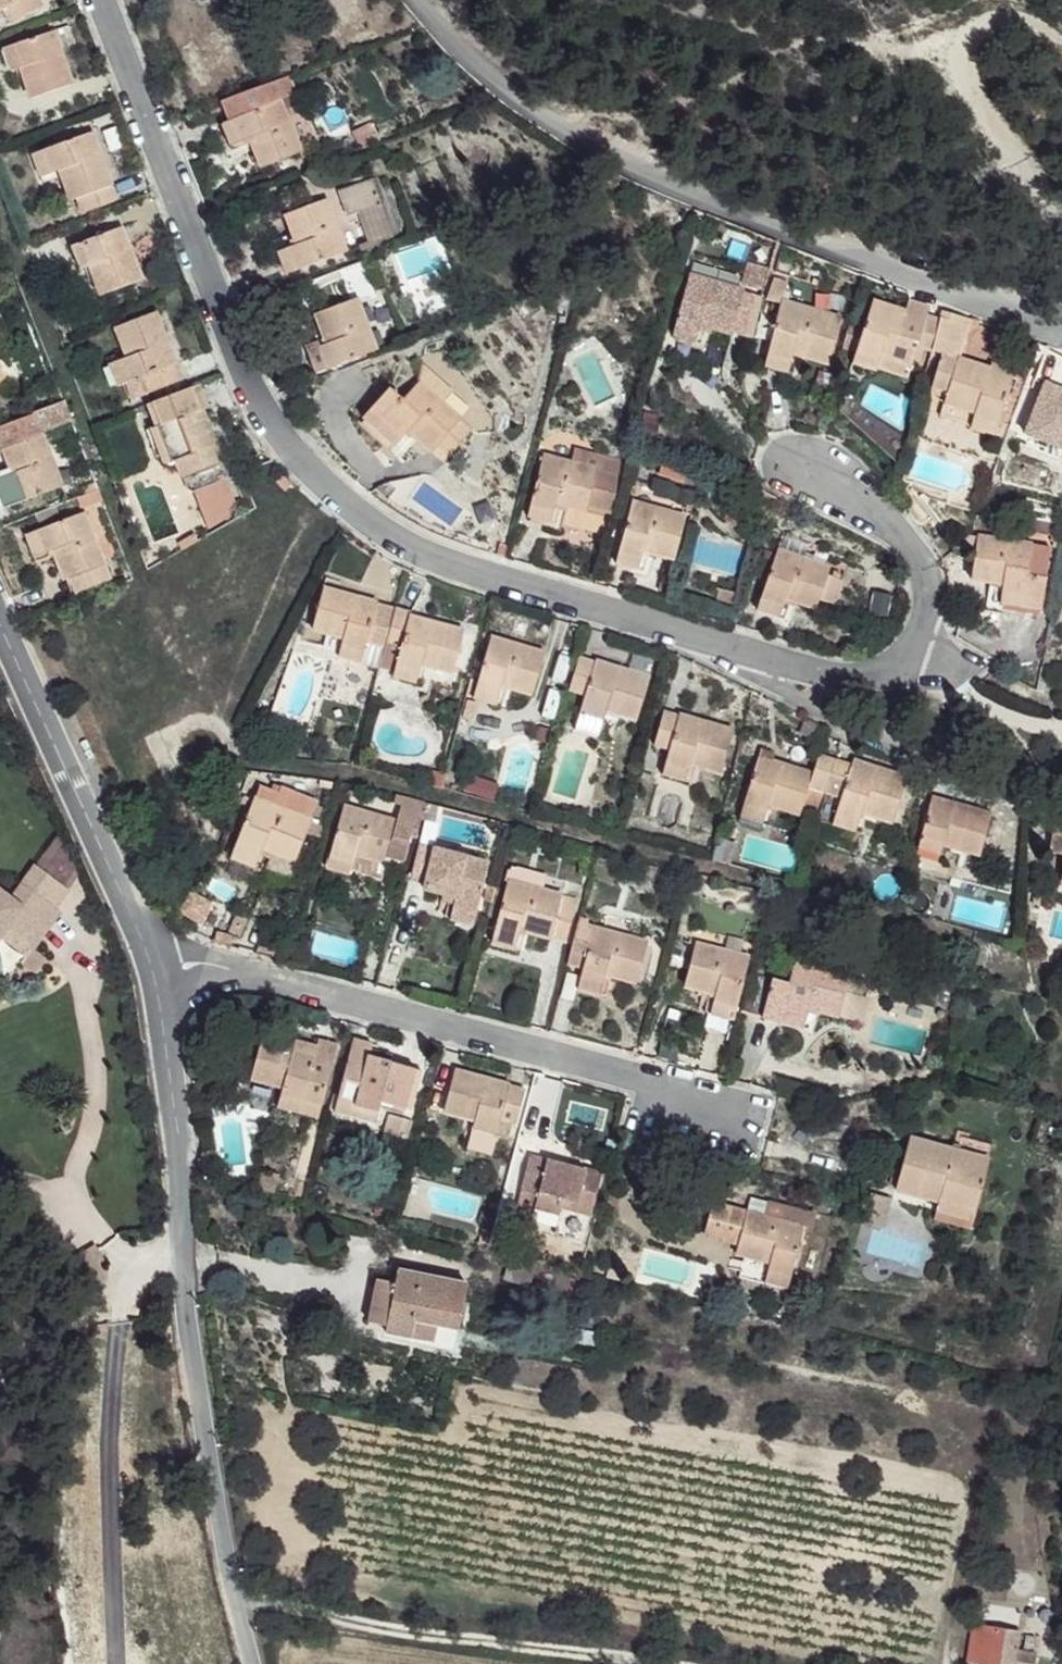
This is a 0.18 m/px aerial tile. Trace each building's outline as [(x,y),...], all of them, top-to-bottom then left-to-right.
[(1,23),(33,7),(29,0),(0,0),(0,22),(1,23)] [(0,47),(0,66),(1,69),(13,66),(25,96),(64,82),(45,29),(0,47)] [(272,78),(205,104),(213,123),(252,105),(279,98),(272,78)] [(208,125),(217,146),(237,139),(250,169),(289,151),(252,105),(213,123),(208,125)] [(355,131),(364,149),(380,141),(370,122),(355,131)] [(80,132),(22,154),(31,177),(50,171),(61,199),(65,198),(71,213),(105,200),(80,132)] [(360,243),(364,256),(383,250),(381,242),(394,237),(372,179),(339,191),(348,217),(358,214),(368,240),(360,243)] [(308,201),(269,216),(281,246),(260,253),(270,278),(330,254),(308,201)] [(70,245),(80,269),(91,265),(100,293),(140,279),(120,227),(70,245)] [(745,283),(765,288),(770,266),(751,260),(745,283)] [(668,277),(650,341),(671,347),(677,330),(709,338),(721,292),(668,277)] [(768,299),(783,301),(789,281),(774,278),(768,299)] [(756,292),(745,290),(737,318),(748,321),(756,292)] [(849,322),(842,349),(857,354),(882,361),(884,356),(912,365),(928,370),(933,353),(941,321),(928,316),(932,304),(911,298),(905,315),(873,306),(866,327),(849,322)] [(341,301),(301,317),(312,346),(293,354),(302,376),(361,353),(341,301)] [(783,301),(765,366),(791,373),(795,353),(831,364),(843,318),(783,301)] [(944,307),(941,319),(969,327),(972,318),(944,307)] [(103,327),(114,357),(95,364),(104,385),(127,377),(134,393),(168,380),(141,312),(103,327)] [(941,319),(941,321),(933,353),(943,356),(933,389),(949,394),(946,402),(977,412),(975,417),(999,425),(1013,378),(990,370),(961,361),(969,327),(941,319)] [(882,361),(857,354),(855,364),(877,371),(879,369),(908,377),(912,365),(884,356),(882,361)] [(992,363),(990,370),(1013,378),(1016,371),(992,363)] [(349,422),(385,452),(398,438),(430,465),(459,433),(404,386),(389,402),(376,391),(349,422)] [(203,464),(184,416),(191,413),(182,389),(132,409),(139,429),(134,431),(147,464),(152,467),(158,463),(164,479),(203,464)] [(996,435),(999,425),(975,417),(977,412),(946,402),(941,416),(971,425),(971,429),(996,435)] [(26,434),(52,425),(44,405),(17,415),(18,418),(0,424),(0,503),(46,485),(26,434)] [(203,464),(164,479),(187,488),(192,491),(227,477),(203,464)] [(514,526),(537,532),(542,511),(574,518),(584,477),(529,464),(514,526)] [(283,476),(275,482),(284,492),(291,486),(283,476)] [(240,510),(227,477),(192,491),(206,528),(240,510)] [(734,505),(727,516),(737,523),(745,511),(734,505)] [(619,509),(603,572),(626,577),(631,559),(663,566),(674,522),(619,509)] [(7,535),(16,556),(35,550),(45,578),(52,576),(58,592),(91,579),(65,514),(7,535)] [(980,535),(974,579),(998,583),(994,601),(1043,609),(1049,578),(1030,574),(1035,544),(980,535)] [(757,610),(778,618),(786,599),(814,608),(819,598),(828,575),(830,569),(778,551),(757,610)] [(844,580),(828,575),(819,598),(835,604),(844,580)] [(379,667),(385,644),(394,607),(323,590),(313,629),(327,633),(322,651),(379,667)] [(394,607),(385,644),(400,646),(392,678),(415,684),(422,663),(454,671),(464,632),(409,618),(409,611),(394,607)] [(492,639),(474,699),(495,706),(502,685),(531,693),(544,653),(492,639)] [(585,696),(578,721),(601,729),(607,710),(638,718),(651,679),(579,657),(570,691),(585,696)] [(664,710),(654,746),(669,751),(662,775),(684,782),(691,763),(721,772),(732,731),(664,710)] [(601,729),(578,721),(574,732),(599,740),(601,729)] [(759,757),(741,818),(763,824),(768,805),(800,814),(807,788),(825,793),(834,758),(818,753),(812,772),(759,757)] [(834,758),(825,793),(841,798),(837,813),(860,820),(862,814),(894,822),(907,777),(853,760),(851,763),(834,758)] [(256,788),(230,858),(255,867),(260,854),(292,865),(315,801),(277,787),(275,794),(256,788)] [(933,797),(918,849),(940,855),(944,844),(981,854),(992,814),(933,797)] [(401,799),(395,822),(411,826),(417,828),(423,804),(401,799)] [(325,868),(347,874),(353,856),(385,863),(386,856),(402,860),(411,826),(395,822),(341,809),(325,868)] [(860,820),(837,813),(833,826),(855,833),(860,820)] [(1049,853),(1061,855),(1061,819),(1054,818),(1049,853)] [(417,846),(409,880),(424,883),(422,888),(454,897),(450,919),(470,924),(487,864),(417,846)] [(2,893),(12,902),(0,919),(0,923),(26,942),(51,906),(13,878),(2,893)] [(505,883),(489,945),(512,950),(518,929),(563,940),(574,900),(505,883)] [(12,902),(2,893),(0,892),(0,919),(12,902)] [(218,908),(198,901),(190,921),(211,929),(218,908)] [(576,924),(566,963),(581,967),(576,989),(598,994),(603,974),(633,982),(644,942),(576,924)] [(720,934),(715,952),(742,959),(747,941),(720,934)] [(41,953),(26,942),(16,955),(31,967),(41,953)] [(715,952),(692,946),(682,985),(713,994),(707,1015),(730,1021),(746,960),(742,959),(715,952)] [(771,975),(759,1020),(800,1031),(806,1008),(837,1015),(842,993),(856,997),(863,979),(792,961),(787,979),(771,975)] [(742,1016),(759,1020),(771,975),(754,970),(742,1016)] [(842,993),(837,1015),(860,1021),(865,1000),(856,997),(842,993)] [(297,1039),(294,1047),(315,1053),(316,1045),(297,1039)] [(315,1053),(294,1047),(263,1042),(253,1080),(283,1087),(280,1098),(322,1109),(339,1045),(318,1040),(316,1045),(315,1053)] [(355,1040),(339,1101),(378,1113),(381,1104),(410,1112),(422,1072),(391,1063),(369,1058),(371,1050),(372,1046),(355,1040)] [(392,1055),(371,1050),(369,1058),(391,1063),(392,1055)] [(475,1121),(472,1132),(496,1137),(500,1123),(515,1126),(524,1092),(456,1072),(444,1112),(475,1121)] [(322,1109),(280,1098),(278,1109),(319,1118),(322,1109)] [(378,1113),(339,1101),(335,1113),(375,1123),(378,1113)] [(408,1139),(413,1121),(383,1113),(379,1132),(408,1139)] [(496,1137),(472,1132),(470,1142),(493,1147),(496,1137)] [(893,1190),(937,1201),(973,1211),(988,1159),(908,1138),(893,1190)] [(539,1196),(535,1210),(557,1216),(559,1208),(590,1215),(601,1176),(531,1157),(522,1192),(539,1196)] [(839,1195),(830,1193),(826,1207),(835,1210),(839,1195)] [(967,1231),(973,1211),(937,1201),(932,1220),(967,1231)] [(557,1216),(535,1210),(533,1222),(554,1227),(557,1216)] [(770,1264),(767,1275),(790,1280),(802,1229),(746,1216),(736,1255),(770,1264)] [(399,1271),(396,1284),(387,1327),(385,1332),(435,1343),(438,1326),(457,1329),(466,1286),(399,1271)] [(790,1280),(767,1275),(765,1284),(788,1289),(790,1280)] [(387,1327),(396,1284),(379,1280),(367,1324),(387,1327)] [(438,1326),(435,1343),(454,1346),(457,1329),(438,1326)] [(597,1347),(599,1332),(575,1328),(572,1342),(597,1347)] [(974,1625),(967,1663),(969,1663),(1034,1663),(1036,1656),(1016,1651),(1017,1632),(974,1625)]
